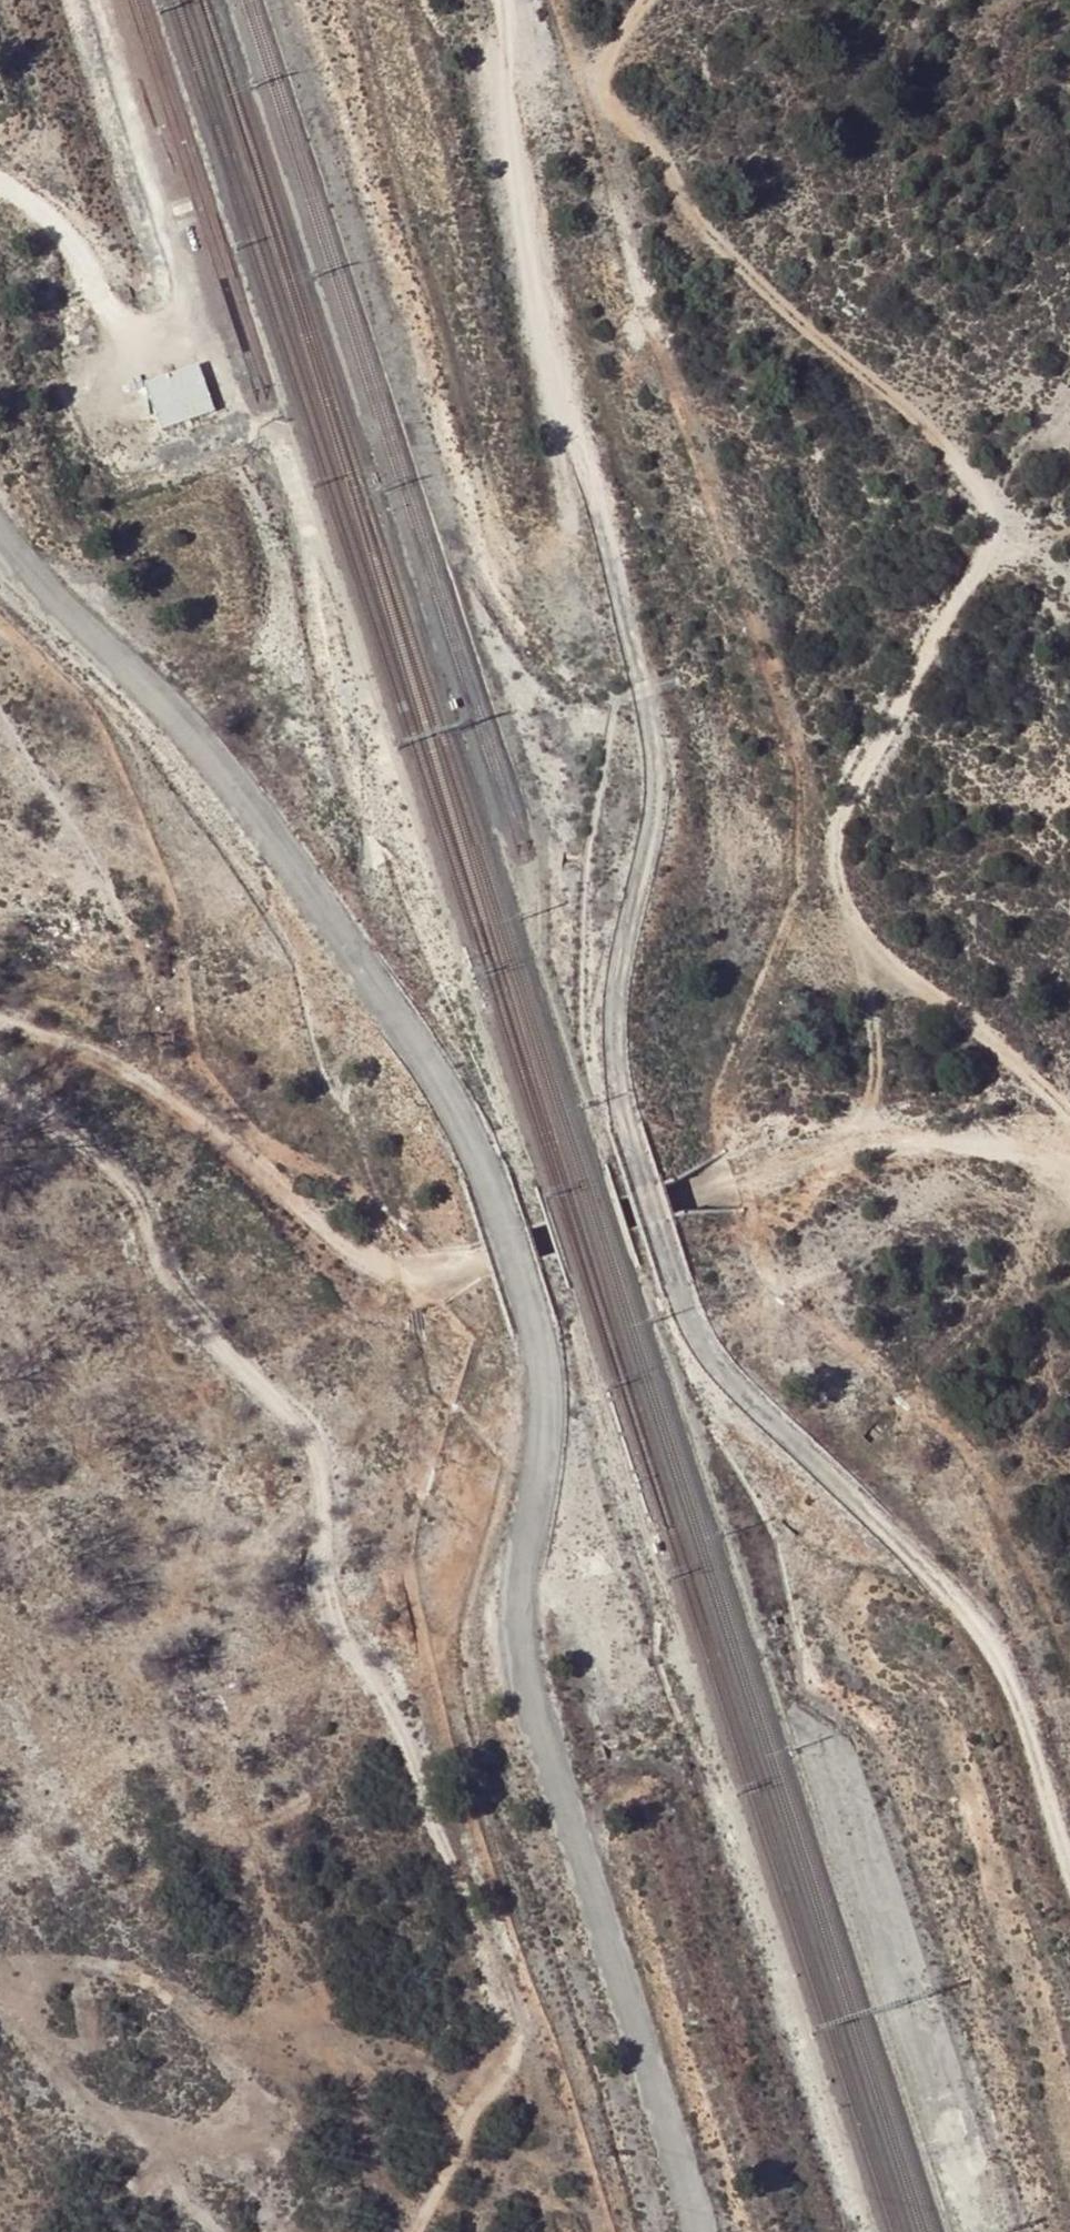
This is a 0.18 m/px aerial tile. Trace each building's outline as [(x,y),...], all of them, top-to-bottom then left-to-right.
[(195,364),(144,384),(163,428),(210,408),(195,364)]
